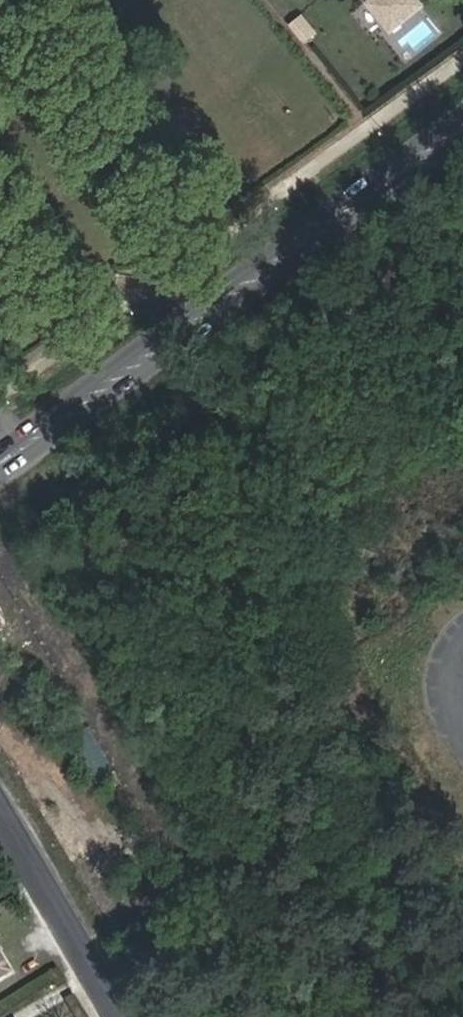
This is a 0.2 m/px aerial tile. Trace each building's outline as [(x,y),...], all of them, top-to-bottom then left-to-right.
[(430,3),(427,0),(369,0),(396,32),(430,3)] [(0,955),(0,978),(10,971),(0,955)]
